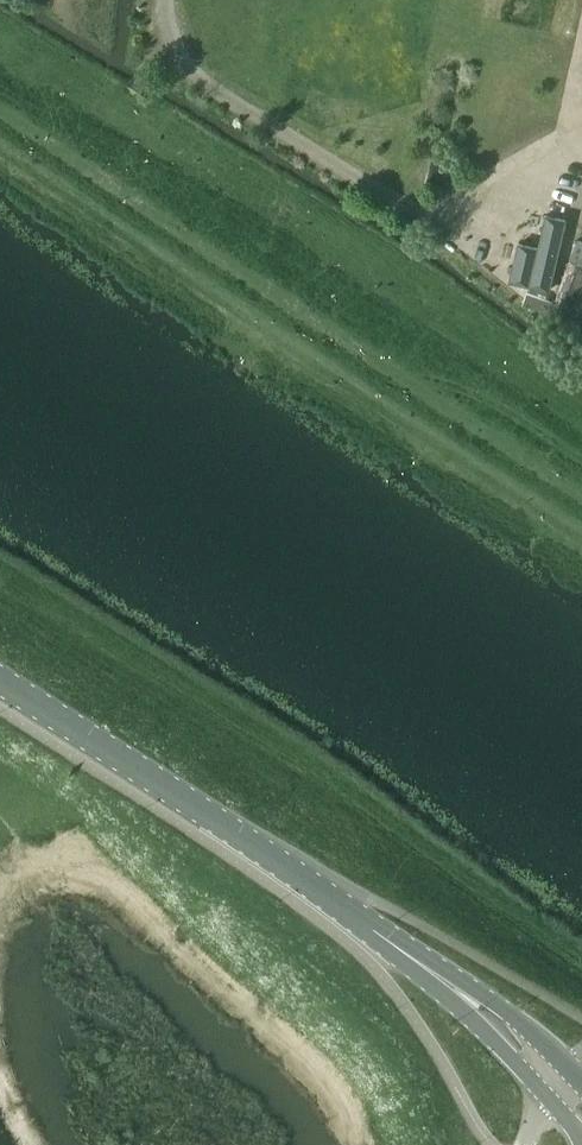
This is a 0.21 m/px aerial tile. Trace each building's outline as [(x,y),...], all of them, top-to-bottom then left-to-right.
[(533,245),(511,242),(506,283),(556,290),(566,218),(538,214),(533,245)] [(578,227),(567,259),(581,264),(581,228),(578,227)] [(564,319),(581,325),(581,266),(564,319)]
